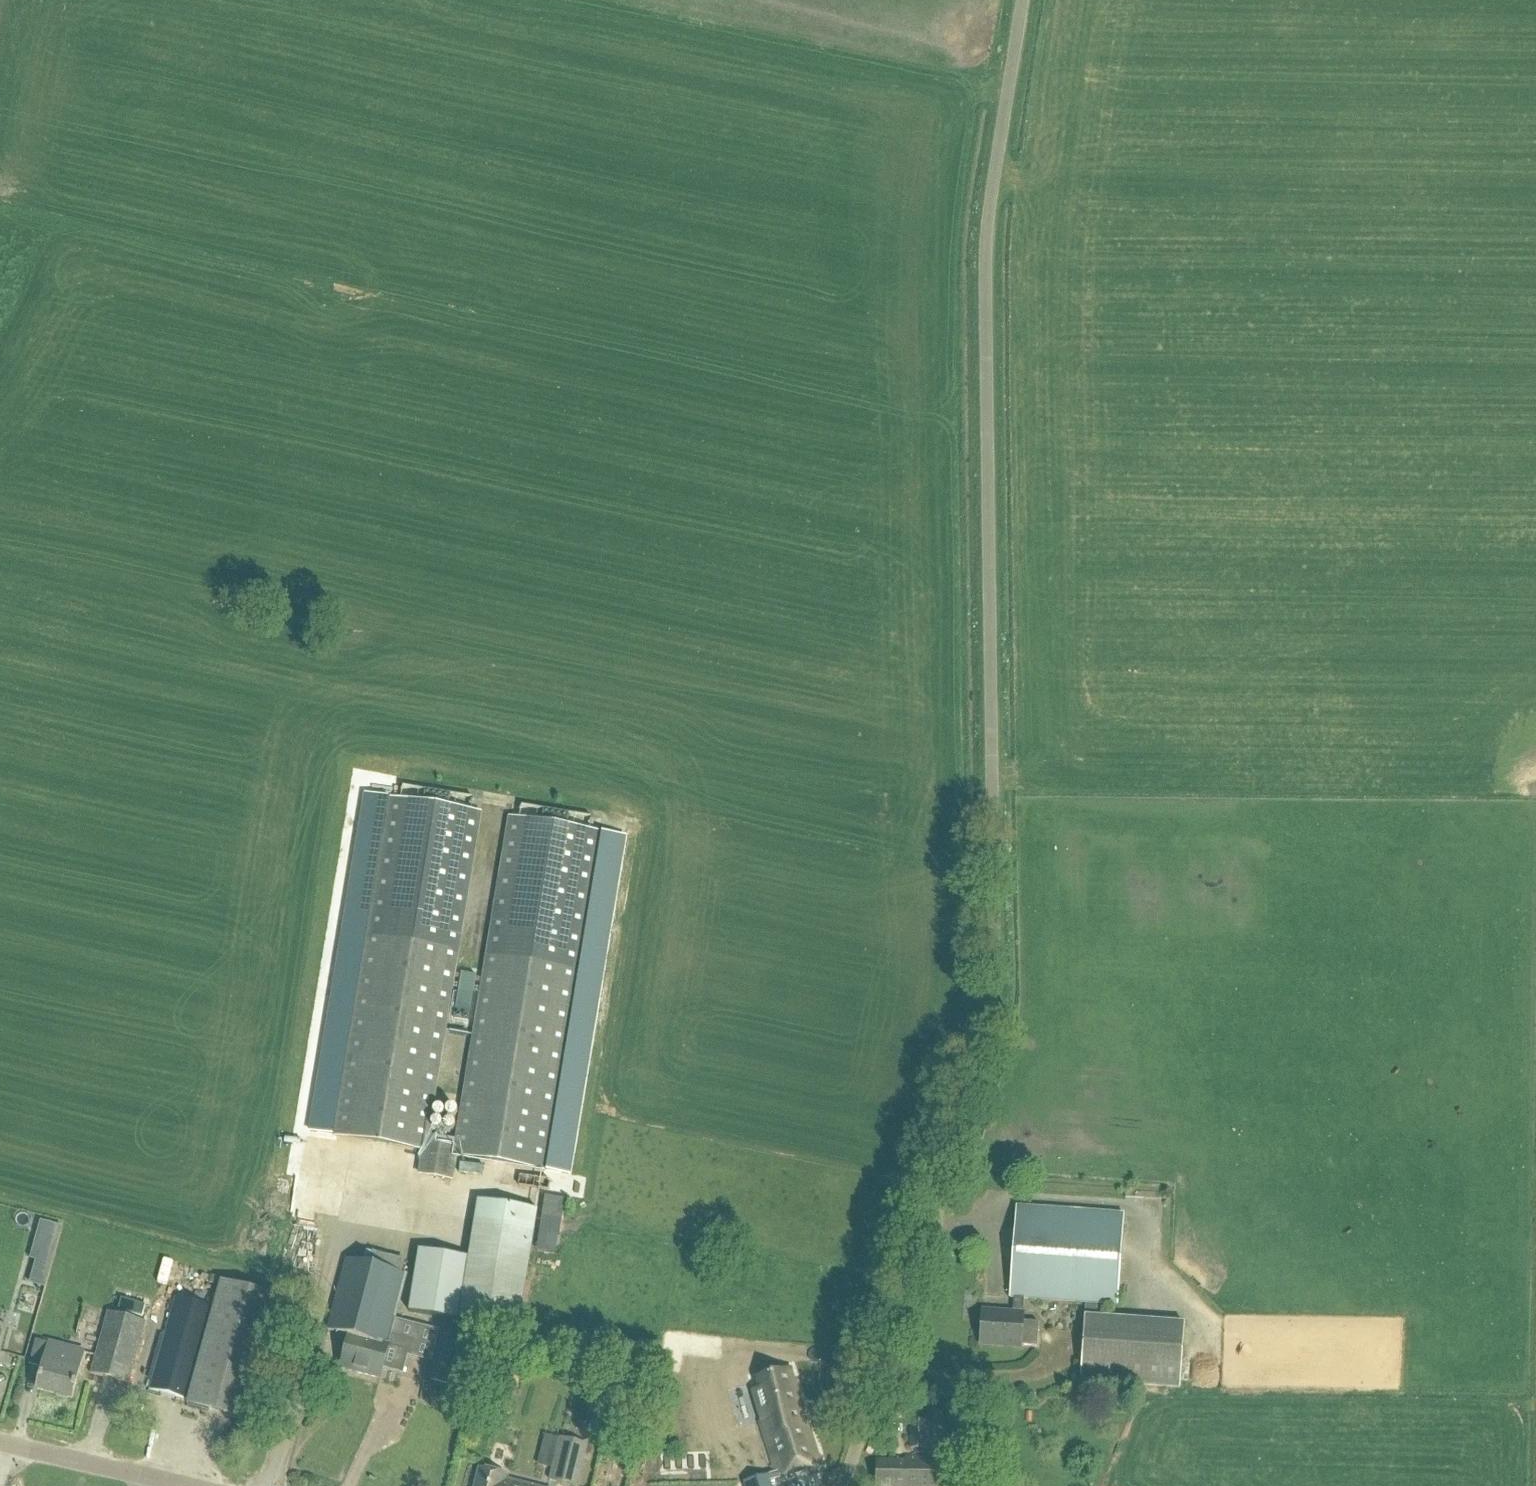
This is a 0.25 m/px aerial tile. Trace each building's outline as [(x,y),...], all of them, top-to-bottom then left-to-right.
[(423,1151),(419,1176),(453,1181),(457,1157),(544,1172),(600,834),(574,830),(576,820),(538,814),(537,824),(509,819),(455,1148),(426,1143),(480,815),(455,811),(457,801),(419,795),(417,805),(392,801),(336,1137),(423,1151)] [(462,976),(455,1015),(470,1018),(478,979),(462,976)] [(546,1198),(540,1237),(560,1240),(566,1202),(546,1198)] [(519,1330),(538,1212),(477,1202),(459,1320),(519,1330)] [(1118,1305),(1124,1216),(1015,1208),(1009,1298),(1013,1298),(1012,1315),(982,1313),(980,1345),(1021,1347),(1023,1316),(1024,1299),(1118,1305)] [(43,1222),(39,1234),(61,1240),(64,1228),(43,1222)] [(353,1373),(358,1374),(379,1380),(380,1380),(381,1375),(383,1368),(401,1373),(407,1354),(408,1349),(407,1349),(389,1345),(394,1327),(395,1321),(394,1321),(407,1276),(409,1266),(409,1265),(371,1256),(371,1257),(369,1266),(362,1264),(346,1260),(328,1331),(350,1337),(341,1370),(353,1373)] [(38,1262),(32,1284),(47,1289),(54,1266),(38,1262)] [(247,1422),(279,1299),(220,1283),(213,1309),(174,1299),(148,1396),(247,1422)] [(147,1308),(121,1301),(118,1313),(143,1320),(147,1308)] [(130,1384),(146,1323),(107,1312),(91,1373),(130,1384)] [(1181,1389),(1185,1324),(1085,1317),(1080,1383),(1181,1389)] [(454,1371),(463,1338),(439,1332),(432,1360),(431,1365),(454,1371)] [(47,1343),(36,1341),(30,1367),(42,1369),(36,1392),(72,1400),(78,1375),(84,1351),(48,1342),(47,1343)] [(789,1369),(757,1379),(760,1390),(753,1392),(760,1415),(758,1416),(775,1473),(743,1482),(744,1485),(770,1485),(769,1482),(780,1479),(790,1478),(820,1467),(800,1394),(797,1394),(789,1369)] [(947,1423),(973,1423),(973,1404),(947,1405),(947,1423)] [(938,1451),(939,1421),(910,1420),(909,1450),(938,1451)] [(589,1446),(560,1439),(549,1481),(568,1485),(578,1485),(589,1446)] [(935,1476),(936,1458),(904,1457),(904,1461),(876,1460),(875,1485),(935,1485),(935,1476)] [(506,1481),(507,1477),(479,1471),(476,1485),(528,1485),(506,1481)]
